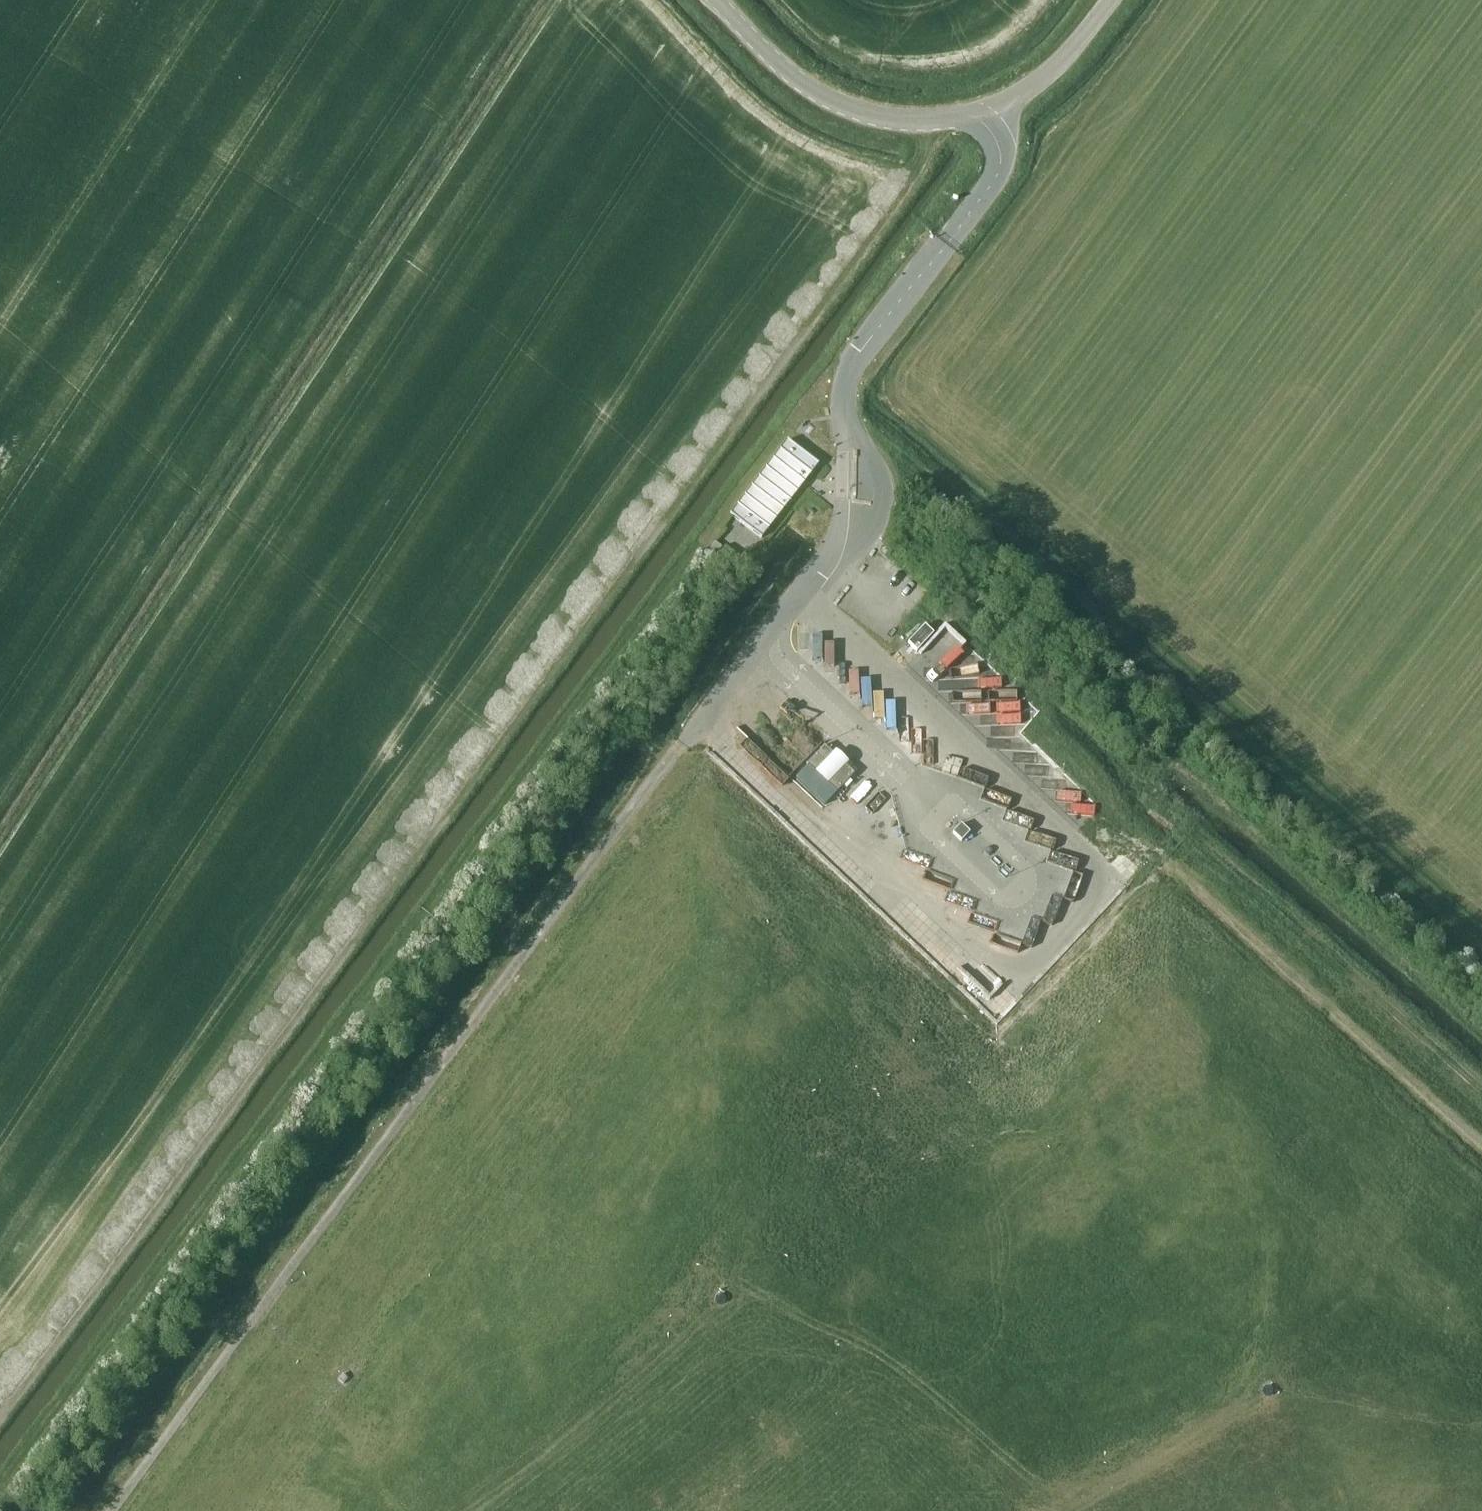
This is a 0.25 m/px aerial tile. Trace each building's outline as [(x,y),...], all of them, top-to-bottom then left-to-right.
[(819,463),(787,440),(730,514),(761,538),(819,463)] [(908,643),(917,652),(934,634),(925,626),(908,643)] [(811,759),(807,763),(837,792),(854,773),(846,765),(833,753),(824,745),(811,759)] [(956,830),(953,833),(962,841),(970,832),(961,824),(956,830)]
